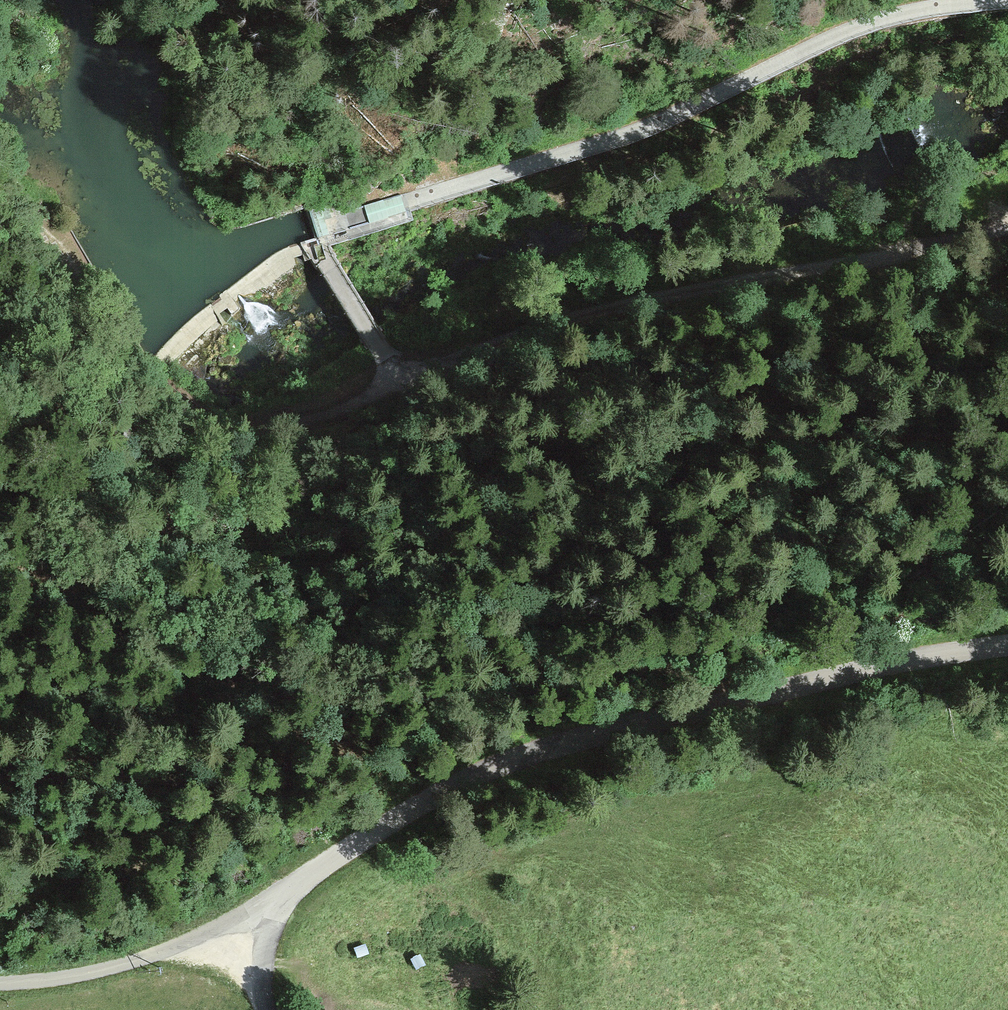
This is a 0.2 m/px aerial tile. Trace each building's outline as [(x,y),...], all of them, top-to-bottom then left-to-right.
[(402,195),(364,206),(369,224),(406,213),(402,195)]
